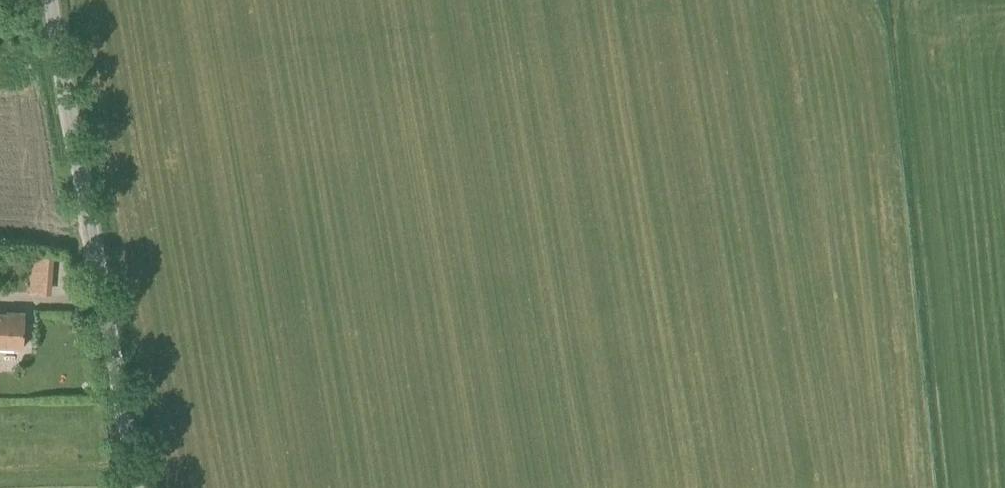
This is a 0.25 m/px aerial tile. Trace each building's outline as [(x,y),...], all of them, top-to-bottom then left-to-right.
[(29,292),(51,292),(52,256),(30,255),(29,292)] [(23,348),(25,312),(6,311),(6,313),(0,312),(0,346),(23,348)]
